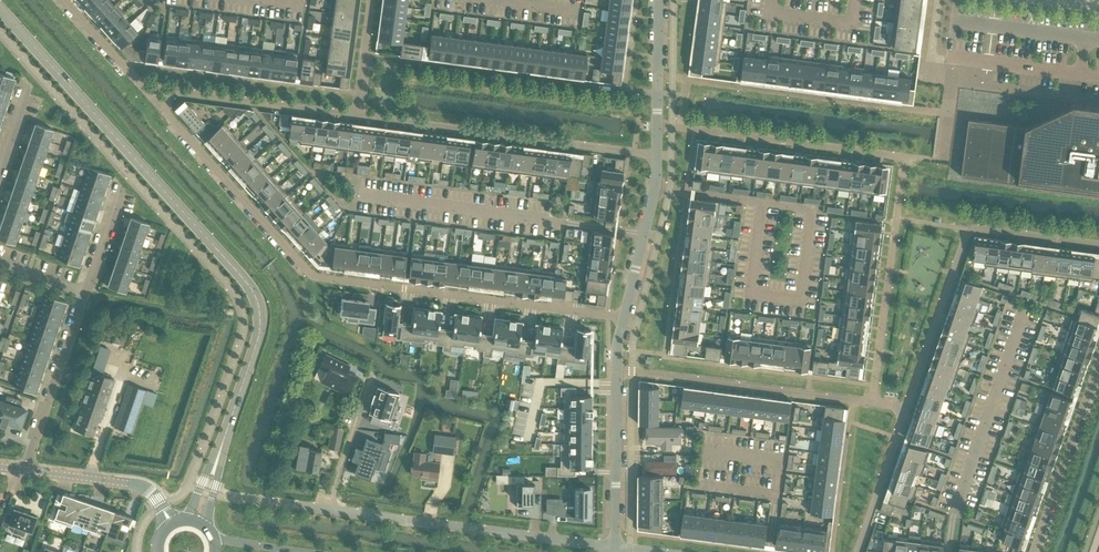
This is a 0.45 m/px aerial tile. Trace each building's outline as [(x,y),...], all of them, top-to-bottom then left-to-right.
[(88,12),(91,10),(102,0),(84,0),(79,4),(84,9),(85,8),(88,12)] [(96,22),(114,5),(109,0),(102,0),(91,10),(88,12),(92,16),(91,17),(96,22)] [(608,10),(629,13),(630,1),(624,0),(609,0),(608,10)] [(699,11),(721,14),(723,2),(711,0),(701,0),(699,11)] [(900,12),(922,15),(923,3),(903,0),(901,0),(900,12)] [(355,4),(335,1),(331,1),(330,13),(333,13),(353,16),(355,4)] [(101,26),(104,30),(107,28),(122,14),(122,15),(125,12),(116,3),(114,5),(96,22),(100,27),(101,26)] [(383,4),(381,16),(384,16),(405,19),(406,7),(386,4),(383,4)] [(608,10),(606,22),(628,25),(629,18),(628,18),(629,13),(608,10)] [(699,11),(698,22),(720,25),(721,14),(699,11)] [(900,12),(898,24),(920,26),(922,15),(900,12)] [(333,13),(332,25),(352,28),(353,16),(333,13)] [(104,30),(112,39),(115,37),(130,23),(122,15),(122,14),(107,28),(104,30)] [(381,16),(380,28),(383,28),(403,31),(405,19),(384,16),(381,16)] [(131,22),(139,30),(144,25),(136,17),(131,22)] [(606,22),(605,34),(626,36),(626,32),(627,32),(628,25),(606,22)] [(698,22),(696,34),(718,37),(720,25),(698,22)] [(115,43),(130,60),(135,50),(128,42),(138,33),(130,23),(115,37),(112,39),(116,43),(115,43)] [(898,24),(896,35),(918,38),(920,26),(898,24)] [(332,25),(330,37),(350,40),(352,28),(332,25)] [(403,31),(383,28),(380,28),(378,40),(377,40),(377,41),(383,41),(401,44),(402,42),(403,31)] [(135,50),(130,60),(145,62),(145,61),(158,63),(158,60),(161,35),(148,34),(146,52),(135,50)] [(604,37),(603,46),(624,48),(626,36),(605,34),(604,37)] [(696,34),(695,46),(717,49),(718,37),(696,34)] [(428,58),(440,60),(441,57),(443,36),(431,35),(428,56),(428,58)] [(918,38),(896,35),(895,48),(917,51),(918,38)] [(162,63),(175,65),(175,62),(178,42),(179,38),(178,38),(166,36),(163,60),(162,63)] [(440,60),(452,62),(452,59),(455,38),(443,36),(441,57),(440,60)] [(330,37),(328,49),(349,52),(350,40),(330,37)] [(452,62),(464,63),(464,60),(467,39),(455,38),(452,59),(452,62)] [(192,68),(199,69),(202,41),(190,39),(189,43),(190,43),(187,64),(187,66),(192,67),(192,68)] [(464,63),(476,65),(476,62),(479,41),(467,39),(464,60),(464,63)] [(206,69),(211,70),(211,67),(214,42),(202,41),(199,69),(206,70),(206,69)] [(476,65),(488,66),(488,63),(491,43),(479,41),(476,62),(476,65)] [(175,65),(187,66),(187,64),(190,43),(189,43),(178,42),(175,62),(175,65)] [(211,70),(223,71),(223,68),(226,44),(214,42),(211,67),(211,70)] [(401,44),(400,56),(421,59),(422,45),(402,42),(401,44)] [(488,66),(499,68),(500,65),(503,44),(491,43),(488,63),(488,66)] [(223,71),(235,73),(235,70),(238,50),(239,46),(238,46),(226,44),(223,68),(223,71)] [(499,68),(511,69),(512,67),(515,46),(508,45),(503,44),(500,65),(499,68)] [(516,71),(523,72),(526,47),(515,46),(512,67),(511,69),(516,70),(516,71)] [(603,46),(602,57),(622,60),(624,48),(603,46)] [(695,46),(693,58),(715,61),(717,49),(695,46)] [(246,74),(258,76),(259,73),(262,49),(250,47),(249,51),(250,51),(247,72),(246,74)] [(530,72),(535,73),(535,70),(538,49),(526,47),(523,72),(530,73),(530,72)] [(258,76),(270,78),(271,75),(273,54),(274,54),(274,50),(262,49),(259,73),(258,76)] [(273,54),(271,75),(270,78),(282,79),(282,76),(285,56),(285,52),(285,51),(274,49),(274,50),(274,54),(273,54)] [(327,59),(327,61),(347,64),(349,52),(328,49),(327,59)] [(535,73),(547,74),(547,71),(550,50),(538,49),(535,70),(535,73)] [(235,73),(246,74),(247,72),(250,51),(249,51),(238,50),(235,70),(235,73)] [(547,74),(559,76),(559,73),(562,52),(550,50),(547,71),(547,74)] [(282,76),(282,79),(294,81),(295,78),(298,57),(298,54),(296,53),(285,52),(285,56),(282,76)] [(559,76),(571,77),(571,74),(574,54),(562,52),(559,73),(559,76)] [(571,74),(571,77),(583,79),(583,80),(584,80),(587,55),(578,54),(574,54),(571,74)] [(622,60),(602,57),(600,71),(613,72),(612,84),(611,84),(620,85),(622,73),(621,73),(622,60)] [(742,79),(754,80),(757,58),(744,57),(742,79)] [(311,84),(320,86),(320,85),(322,73),(314,72),(315,60),(302,58),(300,79),(312,80),(311,84)] [(715,61),(693,58),(692,63),(690,63),(689,76),(702,77),(703,72),(713,73),(715,61)] [(754,80),(766,82),(769,60),(757,58),(754,80)] [(766,82),(778,83),(781,61),(769,60),(766,82)] [(347,64),(327,61),(325,73),(340,76),(339,88),(348,89),(350,76),(346,75),(347,64)] [(778,83),(789,85),(792,63),(781,61),(778,83)] [(789,85),(801,86),(804,65),(792,63),(789,85)] [(801,86),(813,88),(816,66),(804,65),(801,86)] [(813,88),(825,90),(828,68),(816,66),(813,88)] [(825,90),(837,91),(840,69),(828,68),(825,90)] [(837,91),(849,93),(852,71),(840,69),(837,91)] [(9,90),(9,88),(12,89),(16,79),(13,78),(14,73),(6,71),(5,75),(3,74),(0,73),(0,87),(9,90)] [(849,93),(861,94),(864,72),(852,71),(849,93)] [(861,94),(873,96),(875,74),(864,72),(861,94)] [(873,96),(884,98),(887,76),(875,74),(873,96)] [(884,98),(896,99),(899,77),(887,76),(884,98)] [(899,77),(896,99),(901,100),(901,104),(913,105),(916,90),(910,89),(912,79),(899,77)] [(5,102),(6,100),(8,101),(11,94),(12,94),(14,90),(12,89),(9,88),(9,90),(0,87),(0,100),(5,102)] [(1,113),(2,111),(5,112),(7,105),(8,106),(10,101),(8,101),(6,100),(5,102),(0,100),(0,112),(1,113)] [(1055,189),(1098,195),(1098,107),(1075,103),(1055,113),(1026,127),(969,119),(961,176),(1055,189)] [(187,104),(186,104),(178,112),(177,113),(195,133),(205,124),(187,104)] [(236,112),(240,108),(225,106),(224,107),(222,109),(230,118),(236,112)] [(262,112),(270,121),(271,113),(271,112),(262,111),(262,112)] [(251,116),(256,122),(260,119),(254,113),(251,116)] [(298,139),(300,139),(303,120),(292,118),(292,115),(280,114),(278,125),(290,127),(288,138),(290,138),(298,139)] [(300,144),(312,146),(315,122),(303,120),(300,139),(300,144)] [(312,146),(324,147),(327,123),(315,122),(312,146)] [(31,133),(31,135),(50,141),(54,130),(35,123),(34,127),(31,133)] [(206,139),(214,149),(232,132),(224,123),(206,139)] [(324,147),(336,149),(339,125),(339,123),(338,125),(327,123),(324,147)] [(336,149),(348,151),(351,126),(351,124),(339,123),(339,125),(336,149)] [(262,128),(267,134),(270,130),(265,124),(262,128)] [(348,151),(359,152),(363,128),(351,126),(352,124),(351,124),(351,126),(348,151)] [(359,152),(371,154),(374,130),(363,128),(359,152)] [(270,130),(267,134),(272,139),(276,136),(270,130)] [(371,154),(383,155),(386,131),(374,130),(371,154)] [(383,155),(395,157),(398,133),(386,131),(383,155)] [(220,159),(222,158),(240,141),(232,132),(214,149),(222,157),(220,159)] [(407,158),(408,155),(407,154),(410,134),(398,133),(395,157),(407,158)] [(408,155),(419,156),(422,136),(422,134),(421,136),(410,134),(407,154),(408,155)] [(431,162),(432,158),(431,158),(434,137),(434,135),(422,134),(422,136),(419,156),(418,160),(431,162)] [(28,145),(27,146),(46,153),(50,141),(31,135),(30,138),(28,145)] [(432,158),(442,159),(443,159),(446,139),(446,137),(434,135),(434,137),(431,158),(432,158)] [(442,163),(454,165),(458,141),(446,139),(446,137),(446,139),(443,159),(442,159),(442,163)] [(220,159),(229,168),(230,167),(248,150),(240,141),(222,158),(220,159)] [(458,141),(454,165),(467,166),(470,142),(458,141)] [(277,146),(283,151),(286,148),(281,142),(277,146)] [(471,167),(484,169),(487,144),(474,143),(471,167)] [(484,169),(495,170),(499,146),(487,144),(484,169)] [(495,170),(507,172),(511,148),(511,145),(510,145),(510,148),(499,146),(495,170)] [(507,172),(519,173),(522,149),(523,147),(511,145),(511,148),(507,172)] [(697,167),(708,168),(711,146),(699,145),(696,167),(696,168),(697,167)] [(24,156),(23,158),(42,164),(46,153),(27,146),(26,149),(24,156)] [(707,172),(719,174),(723,148),(711,146),(708,168),(707,172)] [(519,173),(531,175),(534,151),(523,149),(523,147),(522,149),(519,173)] [(286,148),(283,151),(288,157),(292,154),(286,148)] [(719,174),(731,175),(735,149),(723,148),(719,174)] [(731,175),(743,177),(747,151),(747,149),(746,151),(735,149),(731,175)] [(743,177),(755,179),(758,153),(759,150),(747,149),(747,151),(743,177)] [(230,167),(238,175),(256,159),(248,150),(230,167),(229,168),(230,167)] [(755,179),(767,180),(770,154),(759,153),(759,150),(758,153),(755,179)] [(531,175),(543,177),(546,152),(534,151),(531,175)] [(543,177),(555,178),(558,154),(546,152),(543,177)] [(558,154),(555,178),(567,180),(568,175),(567,175),(570,156),(558,154)] [(582,157),(570,156),(567,175),(568,175),(573,176),(578,176),(580,177),(581,165),(591,167),(592,155),(583,154),(582,154),(582,157)] [(767,180),(779,182),(782,156),(770,154),(767,180)] [(779,182),(791,183),(794,157),(794,155),(794,157),(782,156),(779,182)] [(791,183),(802,185),(806,159),(806,157),(794,155),(794,157),(791,183)] [(802,185),(814,186),(818,160),(806,159),(807,157),(806,157),(806,159),(802,185)] [(20,167),(19,169),(38,176),(42,164),(23,158),(22,161),(20,167)] [(601,169),(599,181),(620,184),(622,172),(623,173),(625,160),(616,158),(616,159),(615,161),(614,171),(602,169),(601,169)] [(238,175),(246,184),(264,168),(256,159),(238,175)] [(293,163),(299,169),(302,166),(297,160),(293,163)] [(821,187),(826,188),(830,162),(818,160),(814,186),(821,187)] [(826,188),(838,189),(841,164),(842,161),(841,161),(841,164),(830,162),(826,188)] [(850,191),(851,187),(850,187),(853,165),(854,163),(842,161),(841,164),(838,189),(850,191)] [(851,187),(862,189),(865,167),(854,165),(854,163),(853,165),(850,187),(851,187)] [(302,166),(299,169),(304,175),(308,172),(302,166)] [(87,171),(84,178),(104,185),(107,186),(111,175),(108,174),(88,167),(87,171)] [(861,193),(874,194),(877,168),(865,167),(862,189),(861,193)] [(252,194),(253,195),(254,193),(272,177),(264,168),(246,184),(254,193),(252,194)] [(877,168),(874,194),(886,196),(887,192),(886,192),(889,170),(877,168)] [(16,179),(15,181),(34,187),(38,176),(19,169),(18,172),(16,179)] [(253,195),(260,204),(262,202),(280,186),(272,177),(254,193),(253,195)] [(84,178),(80,190),(100,197),(103,198),(107,186),(104,185),(84,178)] [(309,181),(315,187),(318,184),(313,178),(309,181)] [(692,188),(701,189),(702,180),(694,179),(692,188)] [(594,180),(593,192),(619,196),(620,184),(599,181),(594,180)] [(12,190),(11,192),(30,198),(34,187),(15,181),(14,183),(12,190)] [(318,184),(315,187),(320,193),(324,190),(318,184)] [(262,203),(270,211),(288,195),(280,186),(262,202),(260,204),(261,204),(262,203)] [(80,190),(77,201),(96,208),(99,209),(103,198),(100,197),(80,190)] [(8,201),(8,203),(27,210),(30,198),(11,192),(11,195),(8,201)] [(593,192),(591,204),(617,208),(619,196),(593,192)] [(270,211),(278,220),(296,204),(288,195),(270,211)] [(326,199),(331,205),(334,202),(329,196),(326,199)] [(694,199),(693,211),(719,214),(720,203),(720,202),(694,199)] [(77,201),(73,213),(92,219),(95,220),(99,209),(96,208),(77,201)] [(334,202),(331,205),(336,211),(340,207),(334,202)] [(4,213),(4,215),(23,221),(27,210),(8,203),(7,206),(4,213)] [(278,220),(286,229),(301,215),(302,216),(305,213),(296,204),(278,220)] [(617,208),(591,204),(590,216),(590,217),(615,220),(617,208)] [(689,222),(691,223),(713,226),(717,227),(719,214),(693,211),(691,222),(689,222)] [(73,213),(69,224),(88,231),(91,232),(95,220),(92,219),(73,213)] [(0,226),(19,233),(23,221),(4,215),(3,217),(1,224),(0,226)] [(286,229),(294,238),(309,224),(302,216),(301,215),(286,229)] [(130,217),(127,229),(146,235),(148,228),(149,224),(130,217)] [(854,220),(852,232),(878,236),(880,223),(854,220)] [(689,222),(687,234),(690,235),(712,238),(713,226),(691,223),(689,222)] [(69,224),(65,236),(84,242),(87,243),(91,232),(88,231),(69,224)] [(300,248),(301,248),(302,247),(317,233),(309,224),(294,238),(302,246),(300,248)] [(0,226),(0,239),(15,244),(19,233),(0,226)] [(127,229),(123,240),(142,247),(146,235),(127,229)] [(588,231),(586,243),(612,246),(614,234),(588,231)] [(852,232),(850,244),(876,247),(879,248),(879,247),(876,247),(878,236),(852,232)] [(970,248),(974,239),(975,236),(984,237),(984,233),(980,232),(969,238),(966,247),(970,248)] [(311,256),(319,265),(329,246),(317,233),(302,247),(301,248),(309,257),(311,256)] [(690,235),(688,247),(710,249),(712,238),(690,235),(687,234),(687,235),(690,235)] [(65,236),(61,247),(80,254),(83,255),(87,243),(84,242),(65,236)] [(967,259),(985,262),(986,262),(988,241),(989,239),(976,238),(976,240),(974,239),(970,248),(967,259)] [(985,266),(997,267),(1000,243),(1000,241),(989,239),(988,241),(986,262),(985,262),(985,266)] [(123,240),(119,252),(138,258),(142,247),(123,240)] [(997,267),(1009,269),(1012,245),(1001,243),(1001,241),(1000,241),(1000,243),(997,267)] [(343,271),(344,269),(346,248),(347,248),(347,244),(335,243),(331,242),(329,246),(319,265),(331,267),(331,269),(343,271)] [(584,255),(588,256),(588,255),(610,258),(612,246),(586,243),(584,255)] [(850,244),(849,256),(875,259),(877,260),(879,248),(876,247),(850,244)] [(1009,269),(1021,270),(1024,246),(1012,245),(1009,269)] [(1021,270),(1032,272),(1036,248),(1024,246),(1021,270)] [(80,254),(61,247),(58,256),(57,258),(56,258),(77,265),(79,266),(83,255),(80,254)] [(688,247),(686,258),(712,262),(714,249),(710,249),(688,247)] [(344,269),(356,270),(358,250),(347,248),(346,248),(344,269)] [(1032,274),(1044,275),(1048,249),(1036,248),(1032,272),(1032,274)] [(379,275),(391,277),(391,275),(394,251),(382,249),(381,253),(382,253),(379,273),(379,275)] [(1055,277),(1056,277),(1059,251),(1060,249),(1059,249),(1059,251),(1055,250),(1048,249),(1044,275),(1055,277)] [(1056,277),(1068,278),(1071,252),(1072,250),(1060,249),(1059,251),(1056,277)] [(356,270),(367,272),(370,251),(358,250),(356,270)] [(1068,278),(1080,280),(1083,254),(1072,253),(1072,250),(1071,252),(1068,278)] [(379,275),(379,273),(382,253),(381,253),(370,251),(367,272),(379,273),(379,275)] [(391,275),(391,277),(392,275),(403,276),(407,253),(394,251),(391,275)] [(119,252),(115,263),(134,270),(138,258),(119,252)] [(408,277),(420,279),(423,259),(424,259),(424,255),(411,253),(408,277)] [(1083,254),(1080,280),(1092,282),(1093,277),(1092,277),(1095,256),(1083,254)] [(588,256),(587,267),(609,270),(610,258),(588,255),(588,256)] [(849,256),(847,268),(873,271),(875,260),(877,260),(875,259),(849,256)] [(686,258),(685,270),(711,274),(712,262),(686,258)] [(420,279),(432,280),(435,260),(424,259),(423,259),(420,279)] [(444,284),(444,282),(447,262),(435,260),(432,280),(444,282),(444,284)] [(468,285),(480,287),(483,263),(471,261),(470,265),(471,265),(468,285),(468,287),(468,285)] [(444,284),(456,286),(456,284),(459,263),(447,262),(444,282),(444,284)] [(115,263),(111,275),(130,281),(134,270),(115,263)] [(456,286),(468,287),(468,285),(471,265),(470,265),(459,263),(456,284),(456,286)] [(480,287),(492,288),(495,264),(483,263),(480,287)] [(503,292),(503,290),(507,266),(495,264),(492,288),(503,290),(503,292)] [(503,292),(515,294),(515,291),(519,267),(507,266),(503,290),(503,292)] [(516,291),(527,293),(530,269),(519,267),(515,291),(515,294),(516,294),(516,291)] [(586,279),(607,282),(608,275),(609,272),(609,270),(587,267),(583,267),(582,279),(585,279),(586,280),(586,279)] [(847,268),(846,280),(872,283),(873,271),(847,268)] [(527,293),(539,295),(542,270),(530,269),(527,293)] [(539,295),(551,296),(553,277),(554,277),(555,272),(542,270),(539,295)] [(685,270),(683,282),(705,285),(705,286),(709,286),(711,274),(685,270)] [(130,281),(111,275),(107,286),(126,293),(130,281)] [(553,277),(551,296),(563,298),(562,301),(573,302),(574,291),(564,290),(566,278),(559,278),(554,277),(553,277)] [(586,279),(586,280),(585,291),(586,292),(598,293),(596,305),(596,306),(605,307),(607,294),(606,294),(607,282),(586,279)] [(961,279),(957,291),(959,292),(978,298),(982,287),(963,280),(961,279)] [(846,280),(844,291),(870,295),(872,295),(870,294),(872,283),(846,280)] [(683,282),(682,294),(704,297),(705,286),(705,285),(683,282)] [(844,291),(843,303),(868,307),(871,307),(872,295),(870,295),(844,291)] [(959,292),(955,303),(974,310),(975,309),(978,298),(959,292),(957,291),(959,292)] [(45,295),(41,306),(60,313),(63,314),(67,302),(64,301),(44,294),(45,295)] [(678,305),(678,306),(680,306),(702,309),(702,308),(704,297),(682,294),(680,306),(678,305)] [(977,308),(988,311),(991,301),(980,298),(977,308)] [(348,315),(358,317),(357,322),(374,324),(376,309),(368,308),(369,302),(358,301),(358,300),(353,300),(342,299),(341,302),(339,302),(338,310),(340,311),(340,314),(348,315)] [(1078,320),(1098,327),(1098,323),(1098,302),(1094,313),(1082,308),(1078,320)] [(843,303),(841,315),(867,319),(868,307),(871,307),(868,307),(843,303)] [(949,313),(949,314),(951,314),(971,321),(970,321),(974,323),(978,311),(975,309),(974,310),(955,303),(951,314),(949,313)] [(403,340),(405,325),(397,324),(400,307),(386,305),(385,316),(384,315),(383,324),(383,330),(396,332),(395,339),(403,340)] [(41,306),(37,317),(57,324),(59,325),(63,314),(60,313),(41,306)] [(678,306),(676,317),(679,318),(701,321),(700,321),(704,322),(706,309),(702,308),(702,309),(680,306),(678,306)] [(412,333),(424,334),(427,310),(414,308),(412,326),(405,325),(403,340),(410,341),(412,333)] [(427,310),(424,334),(436,336),(435,345),(443,346),(445,331),(438,330),(440,312),(427,310)] [(465,340),(468,316),(455,314),(452,332),(445,331),(443,346),(451,347),(452,338),(465,340)] [(949,314),(945,325),(947,326),(967,332),(970,321),(971,321),(951,314),(949,314)] [(841,315),(839,327),(865,330),(867,319),(841,315)] [(481,317),(468,316),(465,340),(477,342),(476,350),(484,351),(486,336),(479,335),(481,317)] [(37,317),(33,329),(53,336),(55,336),(59,325),(57,324),(37,317)] [(679,318),(677,330),(699,332),(700,321),(701,321),(679,318),(676,317),(676,318),(679,318)] [(1073,318),(1069,330),(1094,338),(1098,327),(1078,320),(1073,318)] [(493,344),(505,345),(508,321),(495,319),(493,337),(486,336),(484,351),(492,352),(493,344)] [(791,320),(790,325),(789,331),(797,332),(798,326),(798,321),(791,320)] [(516,355),(524,356),(526,341),(519,340),(522,323),(508,321),(505,345),(518,347),(516,355)] [(534,349),(546,351),(549,326),(536,325),(534,342),(526,341),(524,356),(532,358),(534,349)] [(947,326),(943,337),(966,345),(971,333),(967,332),(947,326),(945,325),(947,326)] [(549,326),(546,351),(558,352),(557,361),(565,362),(567,347),(560,346),(562,328),(549,326)] [(839,327),(838,339),(864,342),(865,330),(839,327)] [(33,329),(29,340),(49,347),(52,348),(55,336),(53,336),(33,329)] [(574,348),(567,347),(565,362),(573,363),(574,356),(587,357),(589,342),(592,343),(593,332),(577,330),(574,348)] [(675,341),(697,344),(698,344),(699,332),(677,330),(675,341)] [(1069,330),(1065,341),(1090,350),(1094,338),(1069,330)] [(725,357),(737,359),(740,335),(728,333),(725,357)] [(737,359),(749,360),(752,336),(751,340),(740,339),(741,335),(740,335),(737,359)] [(749,360),(761,362),(764,338),(752,336),(749,360)] [(943,337),(940,348),(963,356),(966,345),(943,337)] [(307,344),(315,346),(316,341),(309,338),(307,344)] [(761,362),(773,364),(776,339),(764,338),(761,362)] [(784,367),(785,365),(788,341),(787,341),(787,345),(776,343),(776,340),(776,339),(773,364),(784,365),(784,367)] [(838,339),(836,351),(862,354),(864,342),(838,339)] [(29,340),(25,352),(45,358),(48,359),(52,348),(49,347),(29,340)] [(697,344),(675,341),(674,354),(687,356),(688,348),(692,348),(691,350),(702,351),(703,350),(706,350),(705,358),(720,360),(721,359),(722,347),(698,344),(697,344)] [(784,367),(796,369),(796,367),(800,343),(788,341),(785,365),(784,367)] [(1065,341),(1061,353),(1086,361),(1088,362),(1088,361),(1086,361),(1090,350),(1065,341)] [(796,367),(796,369),(797,369),(797,367),(809,368),(812,344),(800,343),(796,367)] [(940,348),(936,360),(959,368),(963,356),(940,348)] [(836,351),(835,362),(835,363),(861,366),(862,354),(836,351)] [(25,352),(21,363),(41,370),(44,371),(48,359),(45,358),(25,352)] [(1061,353),(1057,364),(1082,372),(1084,373),(1088,362),(1086,361),(1061,353)] [(322,382),(346,394),(355,377),(346,373),(350,366),(326,354),(320,368),(327,371),(322,382)] [(835,363),(835,362),(814,359),(812,371),(812,372),(827,374),(828,374),(829,366),(832,367),(832,368),(843,370),(843,368),(847,369),(846,377),(859,378),(861,366),(835,363)] [(936,360),(932,371),(955,379),(959,368),(936,360)] [(556,375),(563,376),(565,363),(558,362),(556,375)] [(21,363),(17,375),(37,381),(40,382),(44,371),(41,370),(21,363)] [(1055,372),(1054,375),(1055,376),(1078,384),(1080,384),(1084,373),(1082,372),(1057,364),(1055,372)] [(932,371),(928,382),(947,389),(951,391),(955,379),(932,371)] [(92,372),(84,396),(80,408),(82,409),(75,429),(92,435),(98,421),(100,422),(109,396),(114,379),(92,372)] [(37,381),(17,375),(13,386),(33,393),(36,394),(40,382),(37,381)] [(1055,376),(1054,375),(1050,387),(1055,389),(1074,395),(1078,384),(1080,385),(1080,384),(1078,384),(1055,376)] [(922,392),(922,393),(924,394),(930,396),(943,400),(945,396),(947,389),(928,382),(924,393),(922,392)] [(129,385),(125,396),(114,427),(132,433),(144,396),(146,391),(129,385)] [(682,407),(694,408),(696,396),(696,389),(685,388),(685,387),(684,386),(683,394),(683,396),(682,407)] [(375,395),(375,396),(372,405),(373,405),(370,413),(377,416),(375,423),(394,430),(397,422),(389,419),(392,412),(394,412),(397,402),(395,401),(397,396),(398,393),(379,387),(376,395),(375,395)] [(640,396),(640,400),(659,400),(659,396),(660,388),(649,388),(639,387),(639,388),(640,388),(640,396)] [(569,396),(569,408),(591,408),(591,396),(576,396),(576,388),(561,388),(560,396),(569,396)] [(694,408),(706,410),(708,396),(708,391),(696,389),(696,396),(694,408)] [(706,410),(718,411),(720,396),(720,392),(708,391),(708,396),(706,410)] [(1047,396),(1044,403),(1055,407),(1069,412),(1073,400),(1061,396),(1055,394),(1048,391),(1047,396)] [(718,411),(729,413),(732,396),(732,394),(720,392),(720,396),(718,411)] [(921,396),(918,404),(920,405),(939,412),(943,400),(930,396),(924,394),(922,393),(921,396)] [(729,413),(741,415),(744,396),(732,394),(732,396),(729,413)] [(7,396),(4,402),(0,401),(0,420),(1,420),(0,423),(0,424),(5,426),(6,422),(20,427),(26,410),(20,408),(22,401),(7,396)] [(741,415),(753,416),(756,397),(745,396),(744,396),(741,415)] [(753,416),(765,418),(768,399),(756,397),(753,416)] [(73,398),(71,405),(77,408),(80,400),(73,398)] [(518,409),(519,399),(507,398),(506,408),(518,409)] [(1017,398),(1014,405),(1019,407),(1025,409),(1027,402),(1021,400),(1017,398)] [(765,418),(777,419),(779,400),(768,399),(765,418)] [(640,400),(640,412),(659,412),(659,400),(640,400)] [(779,400),(777,419),(789,421),(792,401),(791,401),(791,402),(779,400)] [(1044,403),(1040,414),(1055,419),(1065,423),(1067,424),(1067,423),(1065,422),(1069,412),(1055,407),(1044,403)] [(918,404),(914,415),(916,416),(935,423),(936,422),(939,412),(920,405),(918,404)] [(825,406),(824,418),(843,420),(845,420),(846,420),(843,420),(845,409),(848,409),(848,408),(825,405),(825,406)] [(1019,407),(1014,405),(1011,413),(1016,414),(1022,417),(1025,409),(1019,407)] [(591,408),(569,408),(569,420),(591,420),(591,408)] [(659,412),(640,412),(640,424),(639,424),(659,425),(659,412)] [(1040,414),(1036,426),(1055,432),(1061,434),(1063,435),(1067,424),(1065,423),(1055,419),(1040,414)] [(916,417),(912,428),(935,435),(939,424),(936,422),(935,423),(916,416),(914,415),(914,416),(916,417)] [(824,418),(822,429),(842,432),(844,432),(845,420),(843,420),(824,418)] [(591,432),(591,420),(569,420),(569,432),(591,432)] [(332,426),(328,448),(339,450),(343,428),(332,426)] [(1036,426),(1032,437),(1055,445),(1057,446),(1061,435),(1063,435),(1061,434),(1055,432),(1036,426)] [(681,428),(647,427),(647,442),(681,443),(681,428)] [(935,435),(912,428),(908,439),(931,447),(935,435)] [(822,429),(821,441),(840,444),(842,444),(844,432),(842,432),(822,429)] [(569,432),(568,444),(590,444),(591,432),(569,432)] [(366,439),(362,451),(356,448),(352,461),(358,463),(356,468),(372,474),(374,467),(385,471),(391,452),(388,451),(390,443),(399,444),(400,436),(400,435),(384,433),(383,442),(382,444),(371,440),(366,439)] [(435,435),(433,452),(453,454),(455,437),(435,435)] [(1032,437),(1028,448),(1053,457),(1055,452),(1057,446),(1055,445),(1032,437)] [(821,441),(819,453),(839,456),(841,456),(842,444),(840,444),(821,441)] [(568,444),(568,456),(590,456),(590,444),(568,444)] [(907,444),(903,456),(922,462),(926,451),(927,451),(907,444)] [(321,452),(308,449),(309,446),(300,445),(295,468),(317,473),(321,452)] [(1024,460),(1028,461),(1049,468),(1053,457),(1028,448),(1024,460)] [(424,462),(425,454),(415,453),(414,460),(412,475),(425,476),(425,479),(436,481),(438,464),(424,462)] [(819,453),(817,465),(837,468),(839,468),(841,456),(839,456),(819,453)] [(590,456),(568,456),(568,468),(560,468),(560,476),(575,476),(575,469),(590,469),(590,456)] [(663,456),(663,462),(647,462),(647,473),(676,473),(676,462),(676,457),(672,457),(663,456)] [(903,456),(899,467),(918,473),(918,474),(922,475),(926,463),(922,462),(903,456)] [(1028,461),(1024,472),(1045,480),(1049,468),(1028,461)] [(817,465),(816,477),(835,480),(838,480),(839,468),(837,468),(817,465)] [(899,467),(895,478),(914,485),(914,484),(918,474),(918,473),(899,467)] [(1021,471),(1017,482),(1041,491),(1043,492),(1044,491),(1042,490),(1045,480),(1024,472),(1021,471)] [(639,488),(639,500),(641,500),(663,501),(663,489),(663,476),(642,476),(638,476),(638,477),(639,477),(639,488)] [(816,477),(814,489),(834,491),(836,492),(838,480),(835,480),(816,477)] [(895,478),(891,490),(909,496),(914,498),(918,486),(914,484),(914,485),(895,478)] [(531,483),(517,483),(516,507),(525,507),(525,504),(533,504),(533,493),(538,493),(538,480),(531,480),(531,483)] [(1017,482),(1013,494),(1037,502),(1040,503),(1043,492),(1041,491),(1017,482)] [(574,510),(566,510),(566,516),(574,517),(590,517),(590,488),(574,488),(574,510)] [(814,489),(813,501),(832,503),(834,504),(836,492),(834,491),(814,489)] [(909,496),(891,490),(887,501),(884,500),(880,511),(890,515),(891,515),(895,504),(905,508),(909,496)] [(53,521),(71,527),(80,500),(74,497),(63,494),(59,504),(53,521)] [(1013,494),(1009,505),(1034,513),(1036,514),(1040,503),(1037,502),(1013,494)] [(72,524),(89,529),(94,516),(97,505),(86,502),(80,500),(71,527),(72,524)] [(641,500),(639,500),(639,512),(639,524),(638,524),(638,525),(663,525),(663,513),(663,501),(641,500)] [(832,503),(813,501),(811,513),(834,516),(834,515),(833,515),(834,504),(832,503)] [(104,538),(105,538),(114,511),(108,509),(97,505),(94,516),(89,529),(105,535),(104,538)] [(1009,505),(1005,516),(1030,525),(1033,514),(1036,515),(1036,514),(1034,513),(1009,505)] [(2,526),(8,528),(9,524),(15,526),(12,532),(24,536),(26,530),(31,532),(36,517),(14,509),(12,515),(6,512),(2,526)] [(114,511),(105,538),(122,544),(128,528),(131,517),(120,513),(114,511)] [(682,535),(693,537),(693,535),(696,515),(684,514),(681,536),(681,537),(682,535)] [(693,537),(705,538),(705,536),(708,517),(696,515),(693,535),(693,537)] [(1001,528),(1005,530),(1006,529),(1026,536),(1030,525),(1005,516),(1001,528)] [(705,538),(717,540),(717,538),(720,518),(708,517),(705,536),(705,538)] [(717,540),(729,542),(729,539),(732,520),(720,518),(717,538),(717,540)] [(729,542),(741,543),(741,541),(743,521),(732,520),(729,539),(729,542)] [(741,543),(752,545),(753,543),(755,523),(743,521),(741,541),(741,543)] [(824,551),(829,551),(833,522),(828,521),(827,531),(824,551)] [(753,543),(752,545),(765,546),(765,544),(768,525),(755,523),(753,543)] [(788,550),(800,551),(800,549),(803,527),(791,526),(779,524),(776,546),(776,548),(788,550)] [(663,525),(638,525),(638,531),(663,534),(663,525)] [(800,551),(806,551),(824,551),(827,531),(815,529),(803,527),(800,549),(800,551)] [(1005,530),(1002,541),(1014,545),(1012,551),(1024,551),(1025,548),(1022,547),(1026,536),(1006,529),(1005,530)] [(896,540),(884,539),(882,551),(867,550),(866,551),(895,551),(896,540)] [(908,541),(896,539),(896,540),(895,551),(907,551),(908,541)] [(933,540),(920,539),(920,543),(919,551),(931,551),(933,540)] [(931,551),(944,551),(945,542),(944,542),(933,540),(931,551)] [(920,543),(908,541),(907,551),(919,551),(920,543)] [(972,549),(972,550),(973,546),(960,544),(959,551),(971,551),(972,549)]
